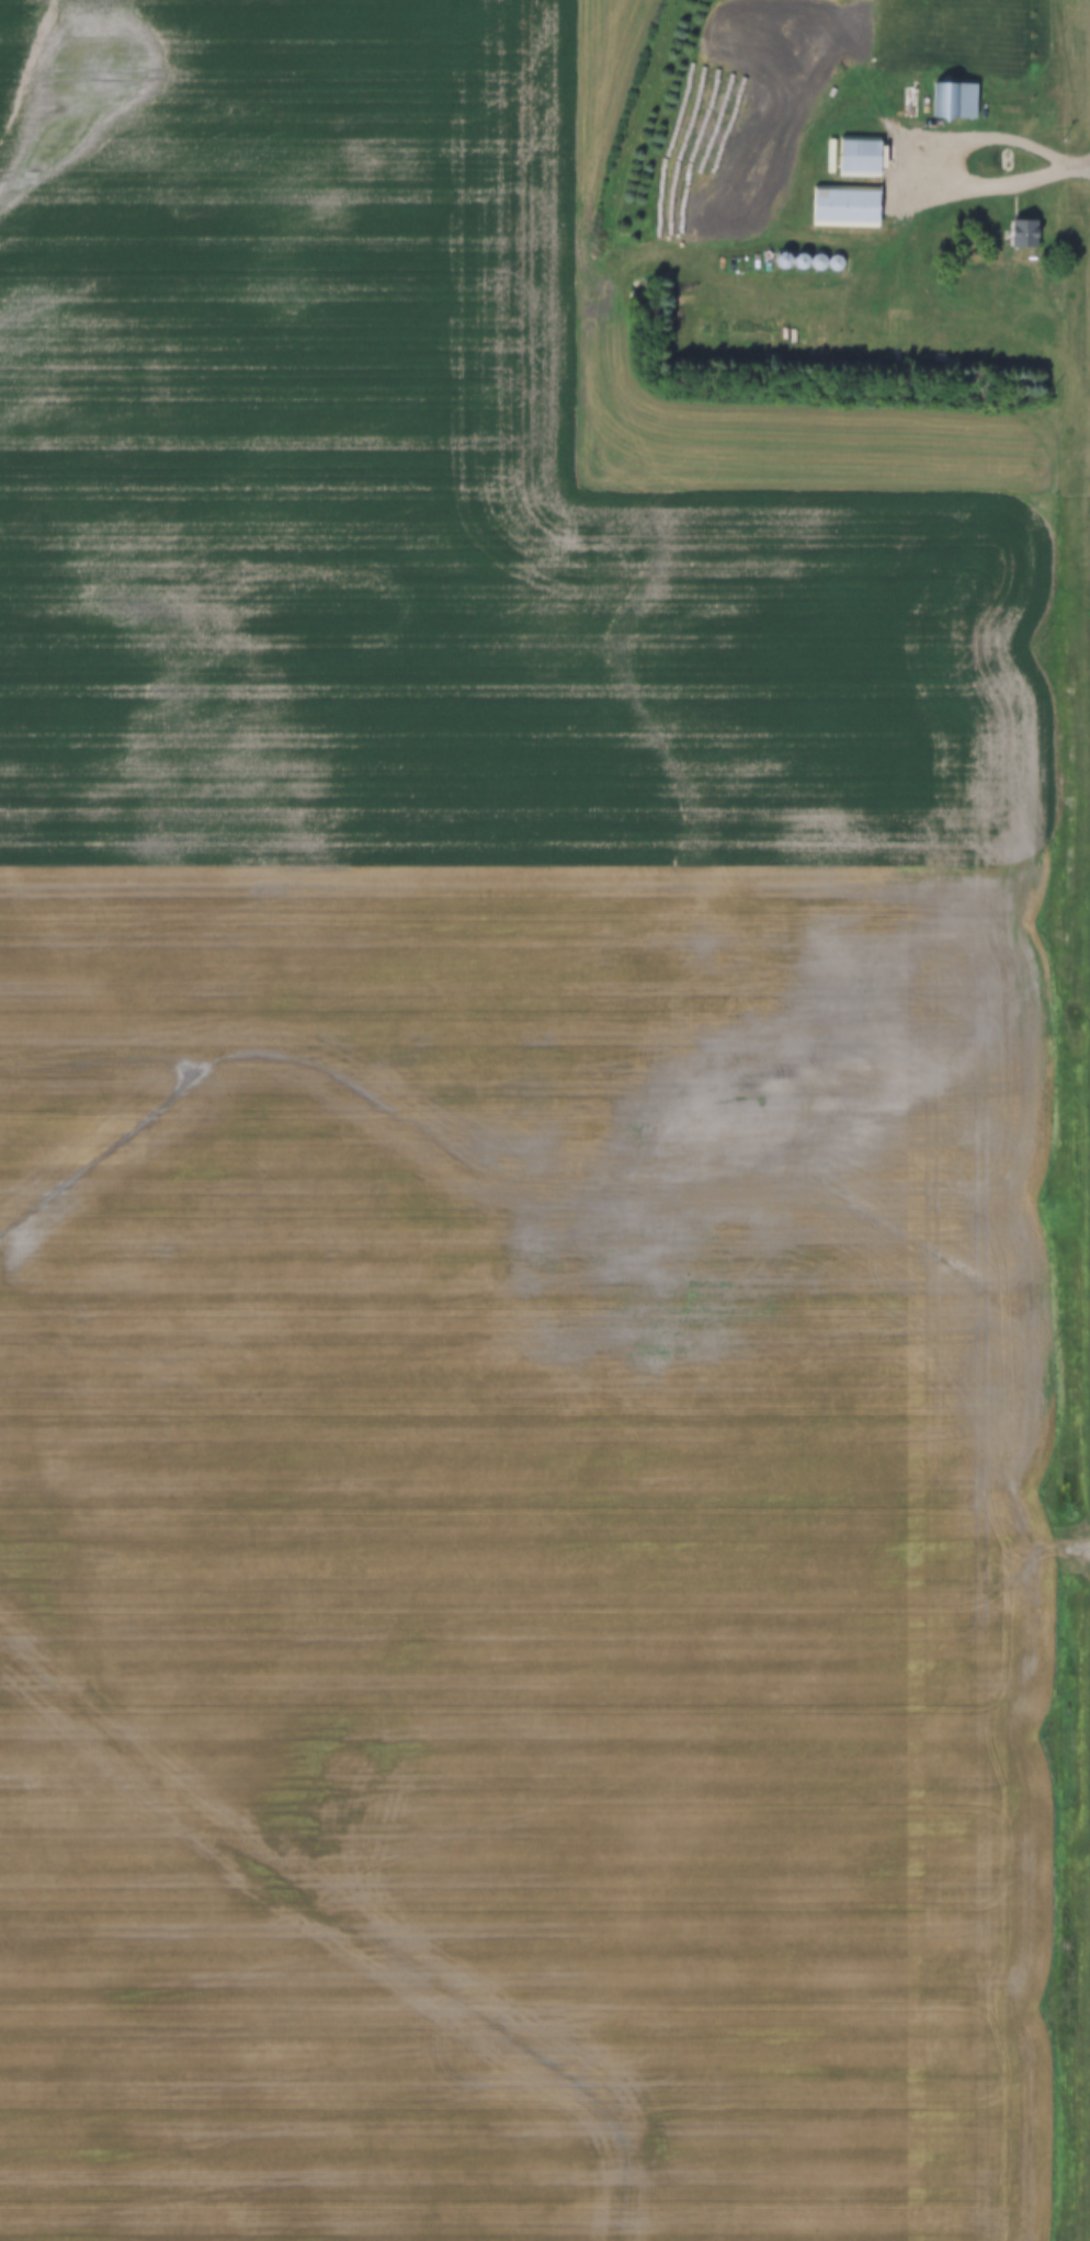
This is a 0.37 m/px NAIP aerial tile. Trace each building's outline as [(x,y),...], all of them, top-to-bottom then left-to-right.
[(933,80),(976,82),(975,118),(932,117),(933,80)] [(839,134),(879,135),(879,172),(839,172),(839,134)] [(814,184),(879,185),(878,221),(813,221),(814,184)] [(1012,220),(1011,247),(1036,248),(1037,221),(1012,220)] [(847,239),(859,238),(859,246),(848,247),(847,239)] [(790,264),(788,266),(786,268),(784,268),(781,268),(779,266),(777,264),(776,262),(776,260),(776,258),(777,255),(780,253),(782,253),(785,252),(787,253),(790,255),(791,257),(791,260),(791,262),(790,264)] [(808,263),(807,265),(805,266),(802,268),(799,266),(797,265),(795,263),(794,261),(794,259),(795,257),(796,254),(798,252),(801,252),(803,252),(805,252),(807,254),(808,257),(809,259),(809,261),(808,263)] [(826,265),(824,268),(821,269),(819,269),(817,269),(815,268),(813,265),(811,263),(811,261),(813,259),(814,257),(816,254),(818,253),(820,253),(822,254),(825,255),(826,258),(827,260),(827,263),(826,265)] [(842,264),(841,266),(839,268),(837,269),(833,269),(831,266),(830,265),(829,263),(828,260),(829,258),(830,255),(832,254),(834,253),(837,253),(840,254),(841,255),(843,258),(843,260),(843,262),(842,264)]
